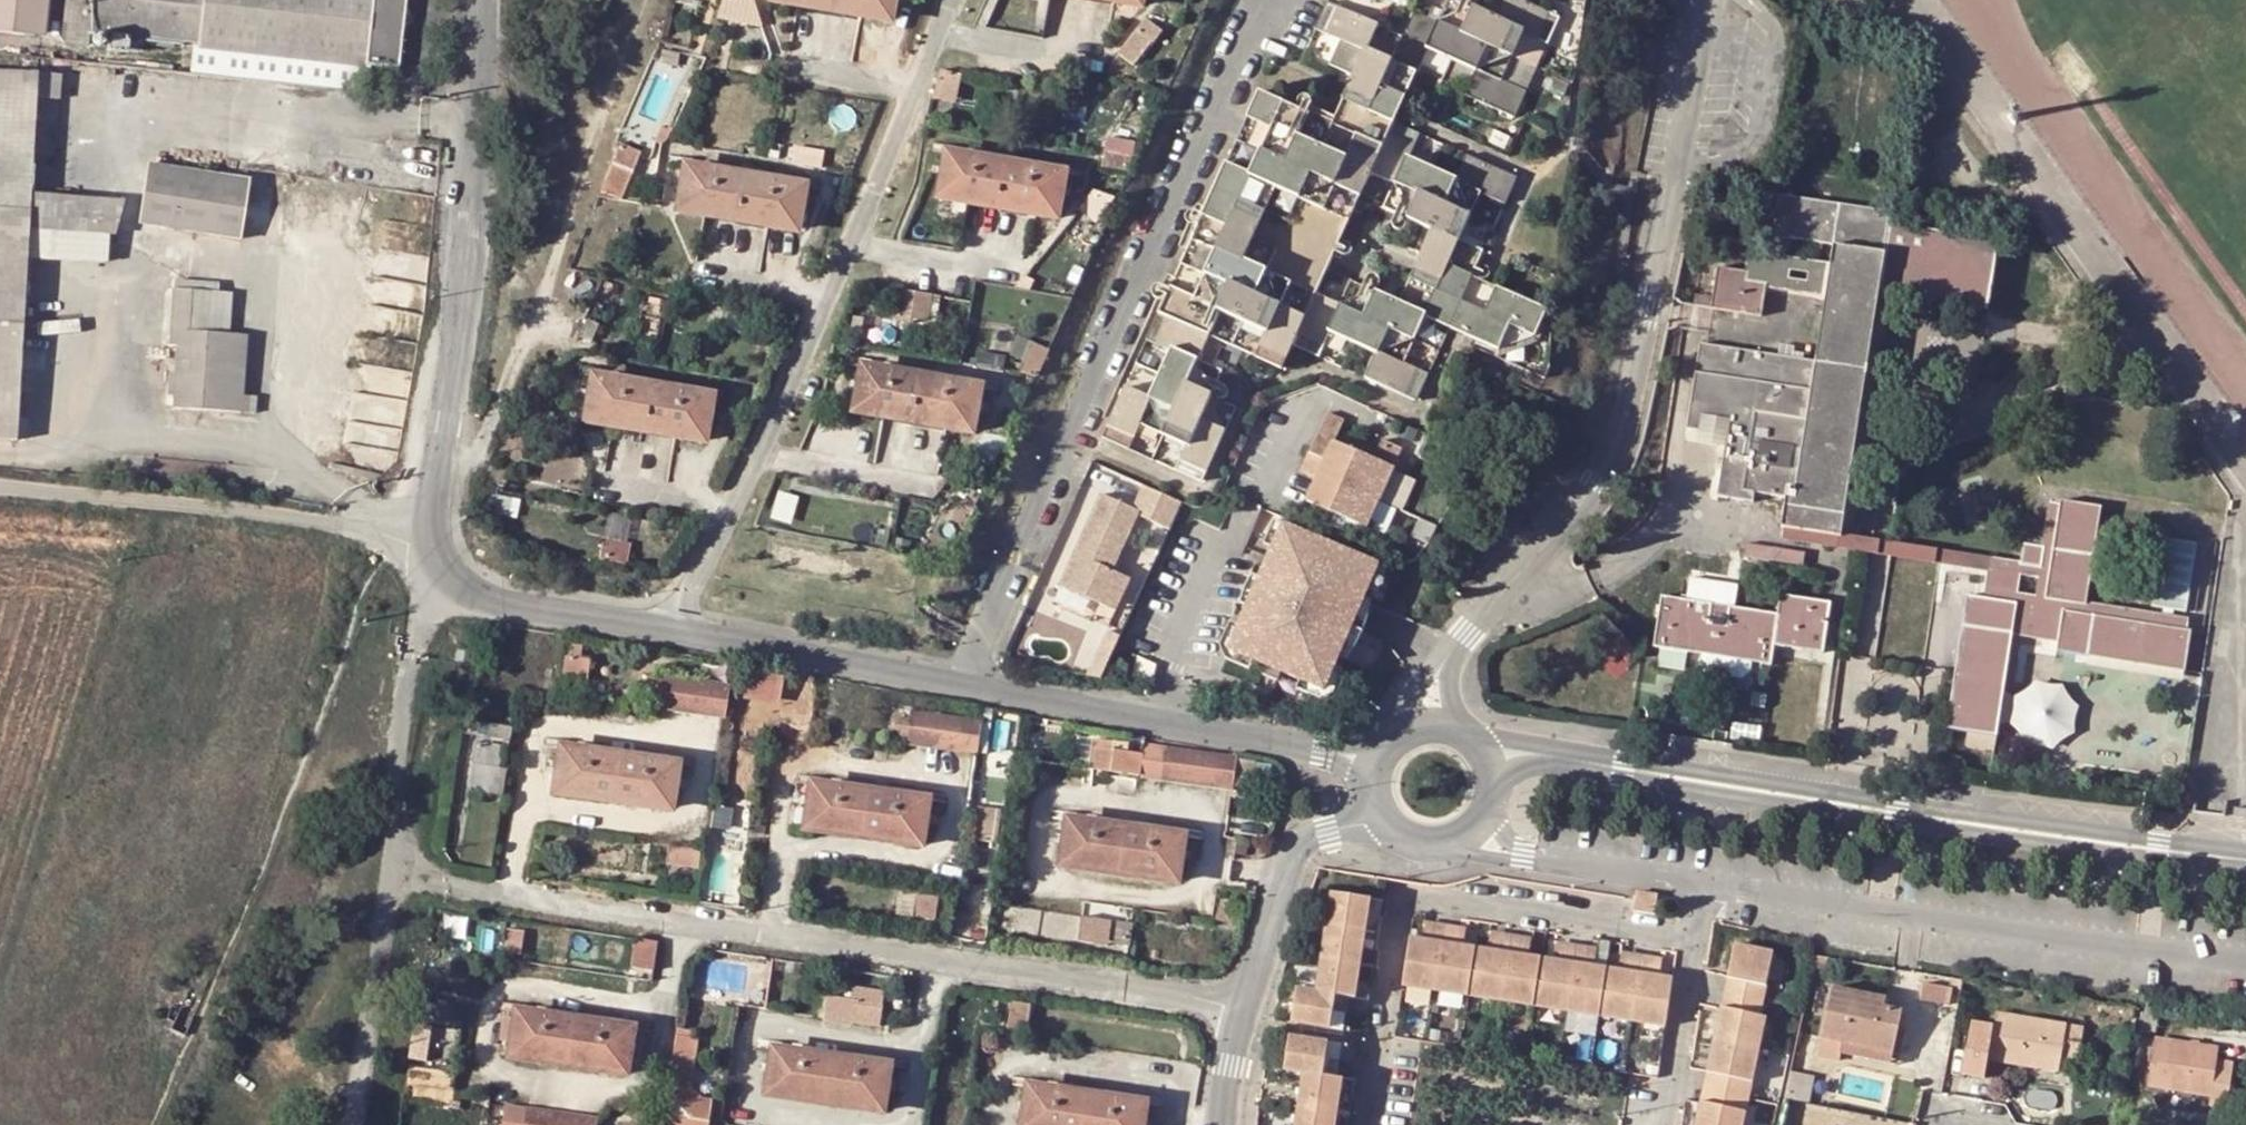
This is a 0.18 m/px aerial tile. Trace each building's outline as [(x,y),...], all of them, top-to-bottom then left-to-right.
[(45,37),(49,0),(0,0),(0,32),(45,37)] [(205,0),(93,0),(93,4),(79,2),(75,35),(90,37),(90,31),(148,38),(174,41),(200,43),(205,0)] [(200,43),(199,50),(196,75),(330,89),(333,67),(366,71),(379,0),(205,0),(200,43)] [(732,20),(762,25),(753,0),(734,0),(732,20)] [(771,1),(799,6),(862,17),(889,21),(892,0),(772,0),(771,1)] [(1409,156),(1420,132),(1394,120),(1400,107),(1405,96),(1381,85),(1391,61),(1416,72),(1427,48),(1476,70),(1465,94),(1515,117),(1526,92),(1502,81),(1513,58),(1523,35),(1546,46),(1559,18),(1518,0),(1507,0),(1499,19),(1454,0),(1449,0),(1439,23),(1414,12),(1402,38),(1328,4),(1317,28),(1342,39),(1331,63),(1355,74),(1353,79),(1344,98),(1333,124),(1260,91),(1148,340),(1172,351),(1162,374),(1151,398),(1128,387),(1104,440),(1131,452),(1142,428),(1164,438),(1188,448),(1177,472),(1204,484),(1226,433),(1200,421),(1222,373),(1195,362),(1207,336),(1282,370),(1293,346),(1319,358),(1329,334),(1352,344),(1378,355),(1367,379),(1417,402),(1429,374),(1405,363),(1416,339),(1426,316),(1451,327),(1473,337),(1500,349),(1510,326),(1534,339),(1547,310),(1497,287),(1473,276),(1485,248),(1463,238),(1472,216),(1483,192),(1506,203),(1518,177),(1467,154),(1456,178),(1433,167),(1409,156)] [(1155,13),(1124,50),(1140,63),(1171,27),(1155,13)] [(174,48),(174,41),(148,38),(146,45),(174,48)] [(1391,61),(1381,85),(1405,96),(1416,72),(1391,61)] [(30,231),(37,100),(60,102),(62,76),(0,72),(0,440),(18,442),(30,231)] [(630,196),(645,148),(623,141),(608,189),(630,196)] [(1066,173),(949,153),(941,198),(969,203),(1032,214),(1058,219),(1066,173)] [(145,220),(248,237),(258,173),(155,157),(145,220)] [(804,185),(686,165),(677,211),(708,216),(770,227),(796,231),(804,185)] [(1968,596),(1946,729),(1995,737),(2011,635),(2058,643),(2056,652),(2185,673),(2192,630),(2184,629),(2185,619),(2086,603),(2101,508),(2061,501),(2059,512),(2050,510),(2044,548),(2025,545),(2022,564),(1873,543),(1843,538),(1879,295),(1890,225),(1891,214),(1781,197),(1779,208),(1775,237),(1833,246),(1830,265),(1826,297),(1807,422),(1757,413),(1743,491),(1787,498),(1782,528),(1790,530),(1789,539),(1858,550),(1992,570),(1987,600),(1968,596)] [(1998,242),(1890,225),(1879,295),(1988,313),(1998,242)] [(1756,264),(1769,266),(1770,256),(1748,253),(1745,273),(1755,274),(1756,264)] [(1770,256),(1769,266),(1766,288),(1826,297),(1830,265),(1770,256)] [(1762,316),(1766,288),(1769,266),(1756,264),(1755,274),(1745,273),(1718,269),(1714,298),(1695,295),(1694,306),(1711,309),(1762,316)] [(175,410),(180,411),(178,427),(195,428),(196,412),(203,412),(209,292),(189,291),(189,283),(175,282),(174,291),(173,315),(172,347),(179,348),(175,410)] [(909,310),(936,306),(933,287),(906,291),(909,310)] [(164,314),(173,315),(174,291),(166,291),(164,314)] [(1534,339),(1510,326),(1500,349),(1534,339)] [(983,387),(867,366),(859,412),(886,416),(948,427),(975,432),(983,387)] [(711,394),(595,375),(586,421),(614,426),(679,438),(701,442),(711,394)] [(1328,415),(1311,453),(1326,460),(1316,479),(1307,501),(1367,529),(1404,448),(1385,439),(1376,459),(1335,441),(1343,421),(1328,415)] [(1302,473),(1316,479),(1326,460),(1311,453),(1302,473)] [(361,474),(358,484),(372,488),(375,478),(361,474)] [(1185,503),(1157,491),(1146,518),(1173,530),(1185,503)] [(1113,570),(1138,514),(1102,498),(1063,585),(1114,609),(1129,577),(1113,570)] [(1378,566),(1283,525),(1255,592),(1229,651),(1265,666),(1281,673),(1288,676),(1324,692),(1338,658),(1351,628),(1364,599),(1378,566)] [(2166,534),(2164,604),(2209,605),(2211,536),(2166,534)] [(1778,614),(1662,598),(1654,647),(1726,659),(1771,666),(1774,647),(1823,654),(1831,604),(1781,597),(1778,614)] [(1371,602),(1364,599),(1351,628),(1338,658),(1346,661),(1359,632),(1371,602)] [(458,648),(460,632),(448,630),(446,646),(458,648)] [(1109,675),(1125,635),(1115,631),(1098,671),(1109,675)] [(592,665),(568,661),(564,685),(587,689),(592,665)] [(1281,673),(1265,666),(1263,671),(1262,675),(1277,682),(1279,678),(1281,673)] [(723,719),(727,687),(660,677),(655,708),(723,719)] [(782,704),(785,683),(751,679),(748,699),(782,704)] [(2015,736),(2076,739),(2079,685),(2018,682),(2015,736)] [(979,724),(911,715),(906,745),(975,756),(979,724)] [(478,742),(478,773),(503,773),(503,741),(478,742)] [(677,766),(560,749),(555,795),(671,812),(677,766)] [(1236,758),(1169,749),(1164,781),(1232,791),(1236,758)] [(929,802),(815,786),(808,832),(923,848),(929,802)] [(2245,819),(2245,810),(2234,809),(2233,818),(2245,819)] [(998,849),(1002,816),(973,814),(970,846),(998,849)] [(1179,884),(1185,837),(1069,820),(1062,867),(1179,884)] [(700,854),(669,850),(667,870),(697,875),(700,854)] [(1356,1001),(1371,901),(1329,895),(1315,993),(1296,990),(1292,1017),(1317,1021),(1322,997),(1335,998),(1356,1001)] [(1633,914),(1656,916),(1658,900),(1634,896),(1633,914)] [(1384,902),(1371,901),(1356,1001),(1369,1003),(1384,902)] [(1107,950),(1111,925),(1060,918),(1057,943),(1107,950)] [(1493,951),(1456,946),(1458,929),(1429,925),(1426,941),(1409,938),(1401,990),(1666,1030),(1673,980),(1656,977),(1660,960),(1629,955),(1626,973),(1589,967),(1592,950),(1564,945),(1560,962),(1524,956),(1526,940),(1496,935),(1493,951)] [(1734,948),(1727,981),(1742,984),(1736,1016),(1720,1013),(1705,1077),(1722,1080),(1721,1085),(1751,1090),(1760,1048),(1752,1047),(1771,956),(1734,948)] [(1736,1016),(1742,984),(1727,981),(1720,1013),(1736,1016)] [(891,1024),(894,987),(858,984),(857,996),(833,994),(831,1019),(891,1024)] [(1951,991),(1922,985),(1919,1002),(1948,1008),(1951,991)] [(1839,1062),(1840,1056),(1843,1044),(1892,1054),(1900,1013),(1883,1010),(1884,1002),(1830,990),(1820,1040),(1817,1058),(1839,1062)] [(1331,1024),(1335,998),(1322,997),(1317,1021),(1331,1024)] [(1028,1036),(1032,1010),(1012,1008),(1007,1034),(1028,1036)] [(629,1077),(636,1031),(520,1013),(513,1060),(629,1077)] [(2063,1046),(2080,1049),(2083,1032),(1995,1016),(1993,1028),(1971,1025),(1961,1077),(1984,1081),(1987,1062),(2058,1074),(2061,1061),(2063,1046)] [(1292,1017),(1290,1025),(1316,1029),(1317,1021),(1292,1017)] [(1331,1024),(1317,1021),(1316,1029),(1330,1030),(1331,1024)] [(427,1063),(433,1029),(415,1026),(410,1061),(427,1063)] [(680,1037),(675,1065),(686,1067),(690,1038),(680,1037)] [(1310,1077),(1315,1043),(1287,1038),(1283,1073),(1300,1076),(1293,1124),(1335,1124),(1341,1083),(1323,1079),(1310,1077)] [(2148,1090),(2165,1093),(2207,1098),(2206,1109),(2226,1113),(2233,1068),(2217,1066),(2220,1051),(2155,1041),(2148,1090)] [(1315,1043),(1310,1077),(1323,1079),(1327,1045),(1315,1043)] [(1895,1068),(1898,1056),(1892,1054),(1843,1044),(1840,1056),(1895,1068)] [(2061,1061),(2077,1064),(2080,1049),(2063,1046),(2061,1061)] [(891,1068),(776,1051),(769,1097),(885,1114),(891,1068)] [(694,1068),(686,1067),(675,1065),(668,1116),(710,1124),(712,1103),(702,1102),(691,1088),(694,1068)] [(1814,1079),(1789,1074),(1785,1095),(1784,1101),(1809,1106),(1814,1079)] [(1722,1080),(1705,1077),(1704,1083),(1721,1085),(1722,1080)] [(1335,1124),(1349,1124),(1355,1085),(1341,1083),(1335,1124)] [(1721,1085),(1704,1083),(1699,1106),(1716,1109),(1721,1085)] [(1751,1090),(1721,1085),(1716,1109),(1699,1106),(1695,1124),(1743,1124),(1751,1090)] [(1033,1088),(1027,1124),(1144,1124),(1147,1105),(1033,1088)] [(2206,1109),(2207,1098),(2165,1093),(2164,1102),(2206,1109)] [(529,1112),(527,1124),(597,1124),(598,1121),(529,1112)] [(710,1124),(668,1116),(666,1124),(710,1124)]
